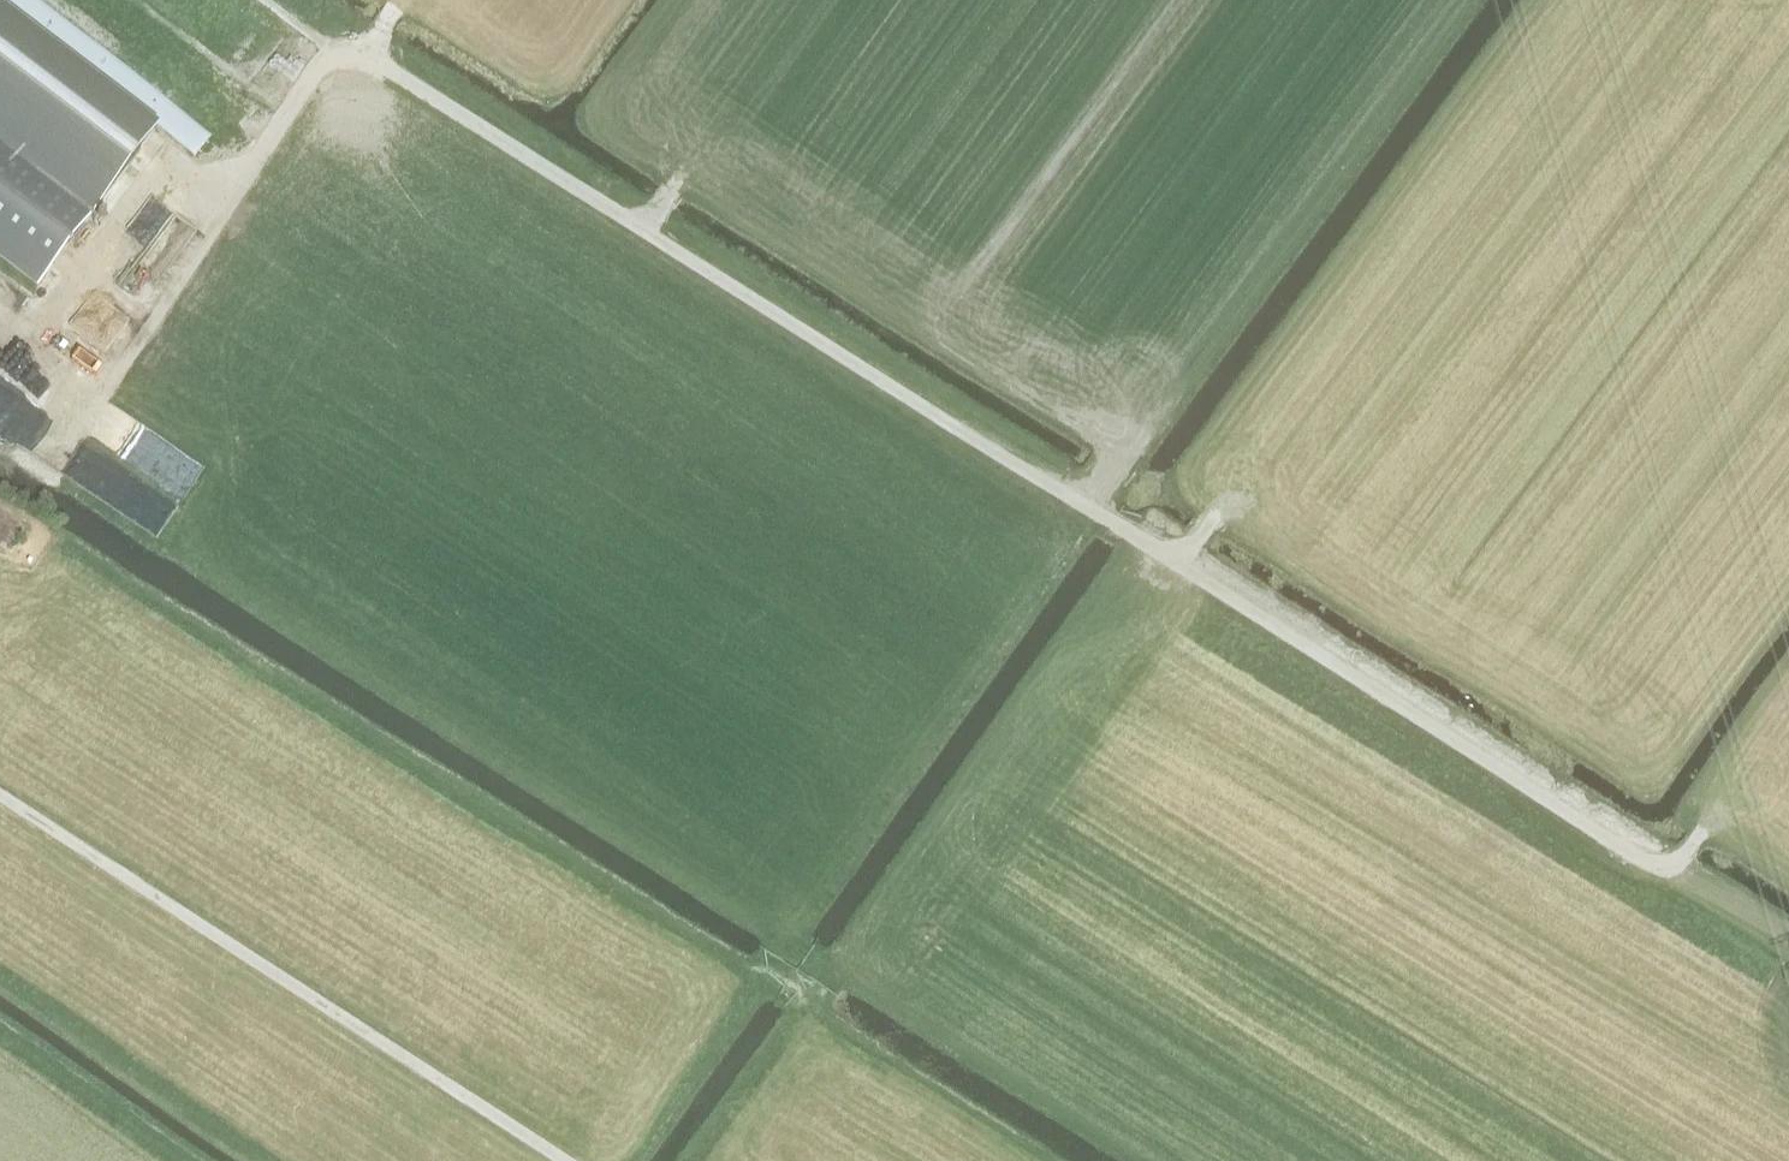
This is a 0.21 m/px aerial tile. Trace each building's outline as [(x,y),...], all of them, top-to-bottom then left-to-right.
[(38,285),(155,132),(0,13),(0,256),(38,285)]
